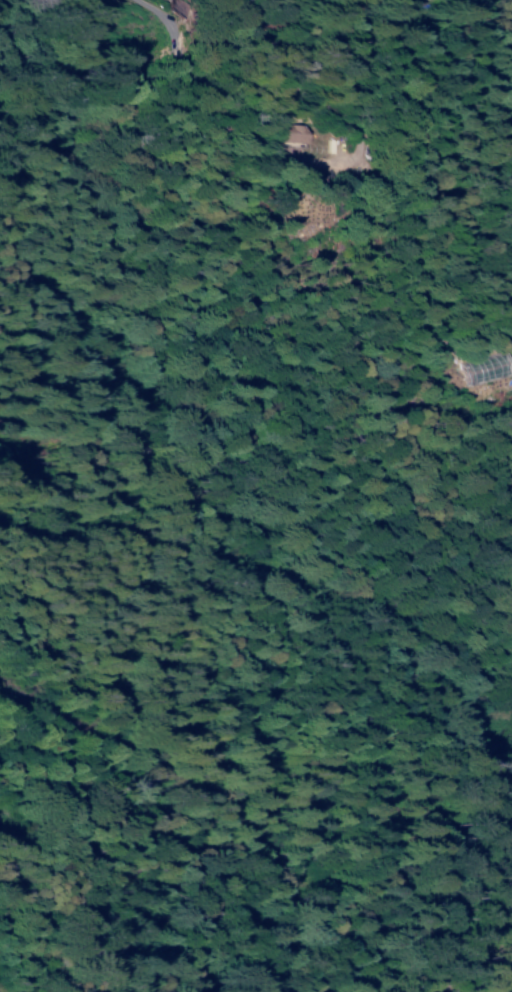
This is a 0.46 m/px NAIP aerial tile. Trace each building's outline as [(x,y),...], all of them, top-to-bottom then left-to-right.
[(189,18),(197,5),(188,0),(179,0),(174,10),(189,18)] [(286,142),(309,143),(310,125),(287,124),(286,142)]
